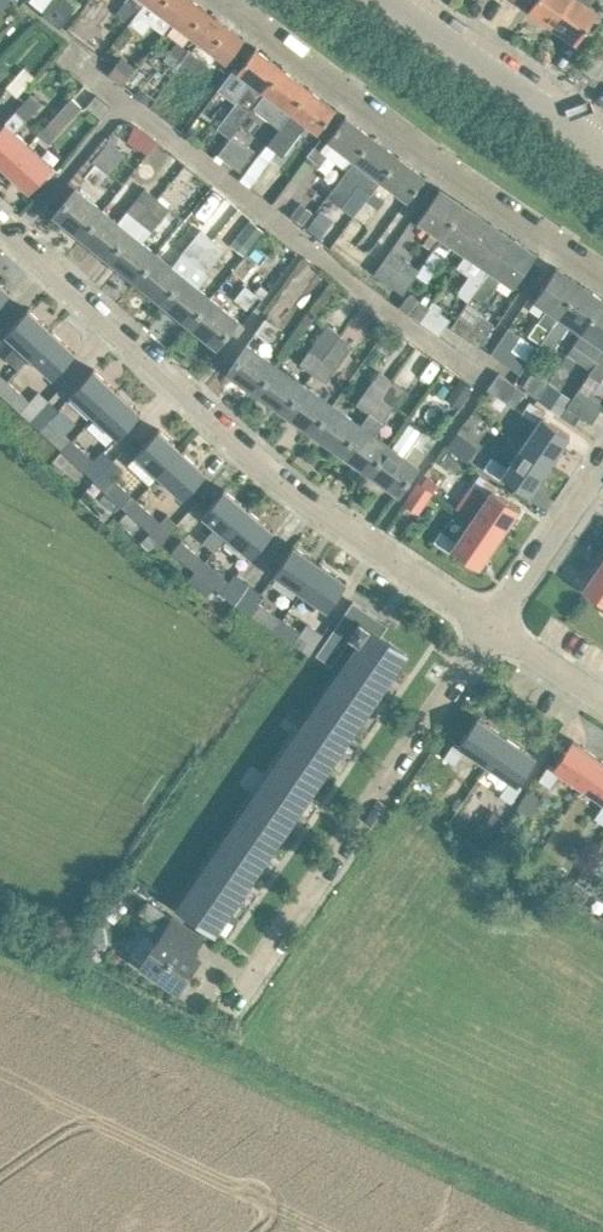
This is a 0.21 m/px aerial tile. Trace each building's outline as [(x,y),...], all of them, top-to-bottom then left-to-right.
[(13,1),(12,0),(0,0),(0,15),(13,1)] [(77,3),(74,0),(52,0),(43,12),(60,25),(77,3)] [(173,20),(189,0),(147,0),(138,12),(131,21),(145,32),(153,23),(165,32),(173,20)] [(217,17),(195,0),(189,0),(173,20),(200,40),(217,17)] [(571,0),(536,0),(530,8),(554,24),(571,0)] [(554,24),(577,41),(599,10),(590,4),(592,0),(571,0),(554,24)] [(131,21),(138,12),(125,1),(118,11),(131,21)] [(217,17),(200,40),(227,60),(244,37),(217,17)] [(129,61),(139,38),(123,31),(113,54),(129,61)] [(149,90),(169,70),(160,62),(174,47),(166,40),(133,75),(149,90)] [(184,61),(191,51),(179,43),(172,52),(184,61)] [(254,106),(284,67),(257,47),(239,70),(254,82),(219,127),(231,136),(233,134),(254,106)] [(191,51),(184,61),(197,71),(204,61),(191,51)] [(281,127),(311,88),(284,67),(254,106),(281,127)] [(18,96),(25,89),(35,78),(25,68),(7,86),(18,96)] [(146,102),(152,95),(142,87),(136,94),(146,102)] [(311,88),(281,127),(261,153),(270,159),(277,149),(283,154),(307,122),(319,131),(337,108),(311,88)] [(102,91),(95,103),(112,114),(119,102),(102,91)] [(26,122),(41,105),(31,95),(15,112),(16,112),(26,122)] [(55,117),(65,126),(81,109),(71,100),(55,117)] [(26,122),(16,112),(0,129),(0,163),(7,169),(30,144),(16,132),(26,122)] [(356,159),(373,135),(346,115),(328,138),(356,159)] [(49,143),(65,126),(55,117),(40,134),(49,143)] [(233,134),(231,136),(219,153),(240,169),(254,150),(233,134)] [(359,183),(371,193),(382,179),(399,155),(373,135),(356,159),(329,195),(342,205),(359,183)] [(95,163),(84,176),(97,186),(98,185),(106,191),(126,165),(118,159),(124,152),(109,139),(92,160),(95,163)] [(30,144),(7,169),(30,191),(54,166),(30,144)] [(399,155),(382,179),(371,193),(354,216),(367,226),(395,189),(409,199),(426,176),(399,155)] [(199,200),(221,220),(232,207),(242,216),(251,207),(220,178),(199,200)] [(442,237),(465,204),(440,187),(418,221),(442,237)] [(83,237),(104,211),(76,188),(55,214),(83,237)] [(109,258),(158,199),(146,188),(118,222),(104,211),(83,237),(109,258)] [(136,280),(157,254),(142,242),(170,208),(158,199),(109,258),(136,280)] [(458,267),(489,220),(465,204),(442,237),(420,269),(421,269),(417,274),(428,281),(453,244),(465,253),(457,266),(458,267)] [(263,231),(249,220),(238,234),(252,245),(263,231)] [(473,294),(513,236),(489,220),(458,267),(471,275),(459,293),(468,299),(473,293),(473,294)] [(163,302),(212,241),(200,231),(172,266),(157,254),(136,280),(163,302)] [(513,236),(473,294),(484,301),(500,276),(514,285),(537,253),(513,236)] [(224,251),(213,242),(212,241),(163,302),(189,324),(211,298),(195,285),(224,251)] [(421,269),(420,269),(390,249),(374,273),(404,293),(417,274),(421,269)] [(550,329),(581,283),(557,267),(535,299),(547,308),(538,321),(550,329)] [(11,292),(0,282),(0,304),(11,292)] [(602,303),(602,298),(581,283),(550,329),(541,342),(552,349),(570,323),(581,331),(583,332),(602,303)] [(258,296),(245,284),(235,297),(248,308),(258,296)] [(421,320),(435,299),(426,293),(422,299),(410,291),(400,306),(421,320)] [(211,298),(189,324),(217,346),(238,320),(211,298)] [(435,299),(421,320),(439,332),(449,318),(439,311),(443,305),(435,299)] [(583,332),(581,331),(574,342),(599,359),(602,354),(602,303),(583,332)] [(30,356),(53,331),(29,309),(6,334),(17,344),(5,356),(18,368),(29,355),(30,356)] [(458,316),(451,326),(479,345),(492,325),(478,316),(472,326),(458,316)] [(266,318),(255,333),(268,341),(278,327),(266,318)] [(324,357),(339,335),(326,326),(311,348),(324,357)] [(509,327),(491,353),(520,373),(528,361),(510,349),(520,334),(509,327)] [(53,331),(30,356),(53,377),(76,352),(53,331)] [(339,335),(324,357),(314,372),(327,382),(353,344),(339,335)] [(257,392),(276,365),(247,345),(228,372),(257,392)] [(314,372),(324,357),(311,348),(300,363),(314,372)] [(590,373),(596,377),(601,380),(602,378),(602,354),(599,359),(590,373)] [(286,412),(305,385),(276,365),(257,392),(286,412)] [(469,386),(466,367),(449,370),(452,388),(469,386)] [(95,416),(118,391),(95,369),(71,395),(95,416)] [(537,399),(550,380),(534,369),(523,384),(538,395),(536,398),(537,399)] [(9,379),(0,371),(0,388),(9,379)] [(369,413),(392,380),(378,371),(356,403),(369,412),(369,413)] [(524,389),(498,373),(488,390),(513,406),(524,389)] [(30,398),(9,379),(0,388),(0,393),(22,413),(31,421),(51,398),(40,388),(30,398)] [(370,471),(389,444),(374,433),(404,389),(392,380),(369,413),(369,412),(361,424),(342,452),(370,471)] [(550,380),(537,399),(562,415),(568,406),(580,388),(578,387),(572,396),(550,380)] [(314,432),(333,405),(305,385),(286,412),(314,432)] [(568,406),(562,415),(574,424),(580,415),(590,422),(602,404),(580,388),(568,406)] [(118,391),(95,416),(119,438),(142,413),(118,391)] [(73,440),(51,420),(62,408),(51,398),(31,421),(40,428),(50,437),(38,451),(51,463),(64,450),(73,440)] [(522,445),(550,464),(570,435),(543,416),(546,412),(531,401),(523,412),(538,422),(522,445)] [(361,424),(333,405),(314,432),(342,452),(361,424)] [(504,439),(512,428),(488,410),(467,437),(487,452),(500,436),(504,439)] [(161,476),(183,451),(160,429),(137,454),(161,476)] [(426,454),(436,439),(423,430),(413,444),(426,454)] [(102,448),(92,459),(73,440),(64,450),(87,472),(94,478),(113,458),(102,448)] [(419,465),(405,455),(389,444),(370,471),(400,492),(419,465)] [(530,493),(550,464),(522,445),(507,467),(485,451),(478,461),(486,466),(484,469),(500,479),(503,475),(530,493)] [(183,451),(161,476),(184,497),(207,473),(183,451)] [(138,500),(115,478),(124,468),(113,458),(94,478),(106,488),(129,510),(138,500)] [(473,519),(500,537),(520,508),(493,489),(496,485),(480,474),(472,487),(488,497),(473,519)] [(420,482),(418,484),(404,504),(418,514),(433,492),(420,482)] [(228,535),(250,510),(225,489),(191,529),(215,549),(227,534),(228,535)] [(168,514),(161,521),(138,500),(129,510),(135,516),(125,526),(138,538),(148,527),(163,542),(179,523),(168,514)] [(250,510),(228,535),(253,555),(274,530),(250,510)] [(480,566),(500,537),(473,519),(458,542),(442,531),(435,542),(451,553),(454,548),(480,566)] [(207,560),(183,540),(190,532),(179,523),(163,542),(173,551),(197,572),(207,560)] [(301,592),(321,563),(294,545),(274,574),(301,592)] [(238,572),(231,581),(207,560),(197,572),(222,592),(236,603),(251,582),(238,572)] [(321,563),(301,592),(327,611),(347,581),(321,563)] [(585,588),(602,601),(602,563),(585,588)] [(283,619),(258,601),(265,591),(251,582),(236,603),(249,614),(275,631),(283,619)] [(359,641),(178,905),(218,932),(218,931),(407,654),(378,634),(385,623),(352,601),(317,653),(332,664),(351,636),(359,641)] [(283,619),(275,631),(310,655),(323,635),(307,624),(302,632),(283,619)] [(490,764),(508,737),(479,717),(460,743),(457,741),(446,757),(457,764),(468,749),(490,764)] [(508,737),(490,764),(511,778),(501,793),(512,801),(523,786),(520,783),(538,757),(508,737)] [(602,761),(602,759),(575,739),(557,766),(551,762),(541,778),(552,785),(562,770),(586,786),(602,761)] [(586,786),(602,798),(602,761),(586,786)] [(517,805),(530,814),(541,798),(528,789),(517,805)] [(575,879),(565,893),(580,903),(589,890),(575,879)] [(155,923),(164,911),(148,900),(140,913),(155,923)] [(174,918),(143,964),(179,988),(201,956),(185,946),(195,932),(174,918)]
